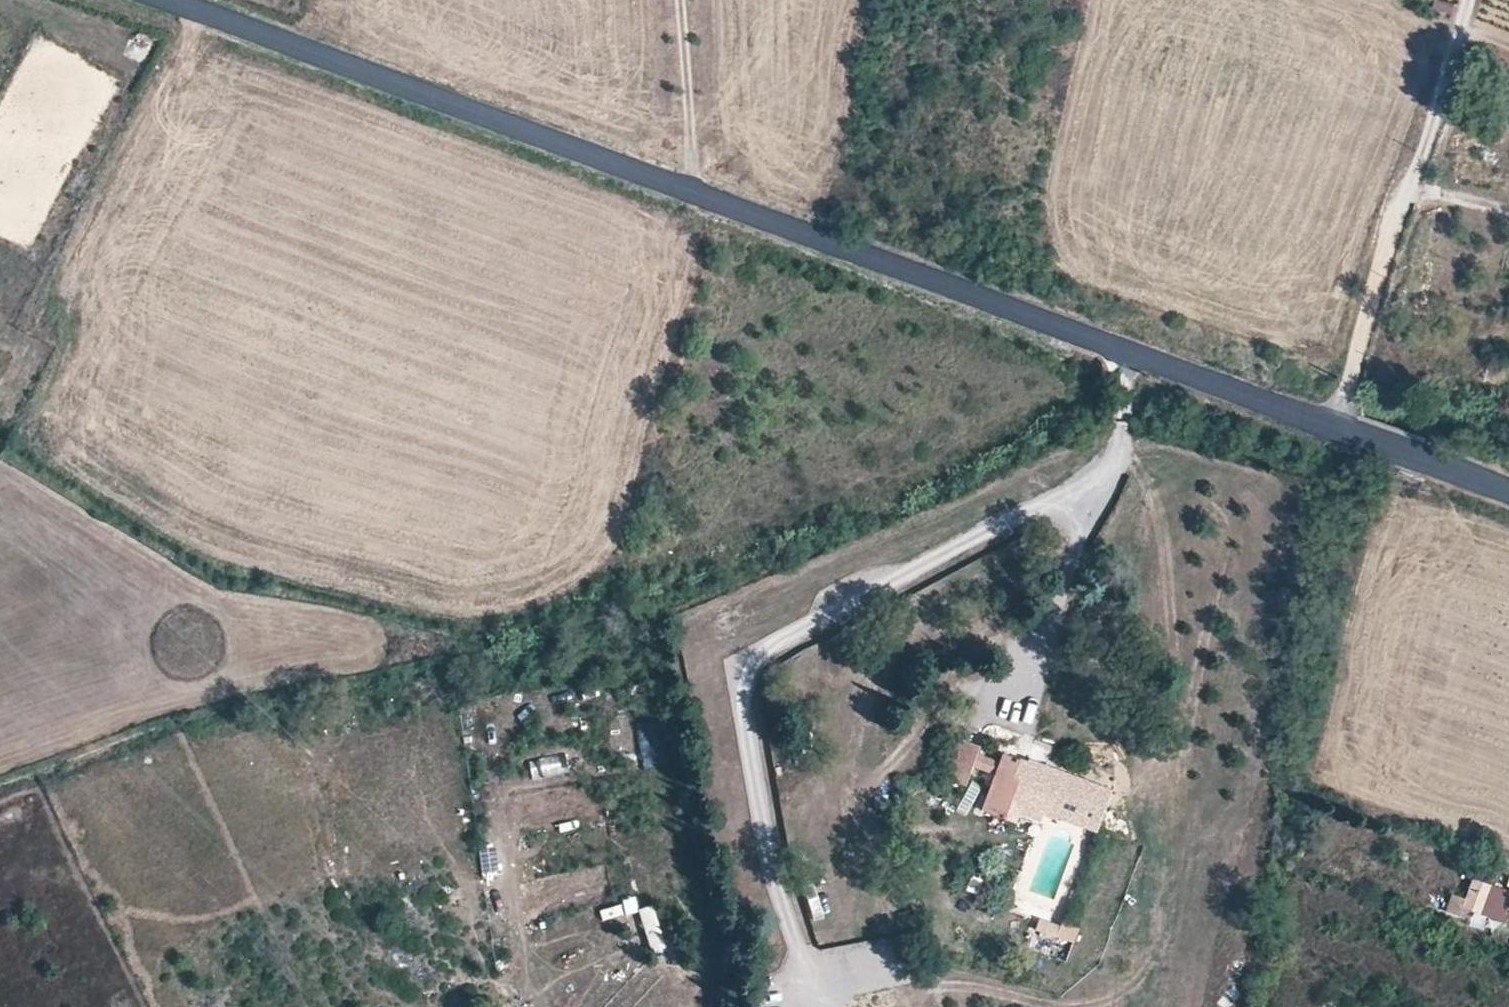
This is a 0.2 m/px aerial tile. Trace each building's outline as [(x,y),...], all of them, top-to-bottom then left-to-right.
[(1110,790),(1027,758),(1025,761),(1001,753),(998,761),(976,752),(978,747),(956,739),(942,777),(963,785),(970,766),(993,775),(980,809),(1004,818),(1016,785),(1100,817),(1110,790)] [(1040,822),(1049,798),(1016,785),(1004,818),(1016,822),(1019,814),(1040,822)] [(477,850),(484,875),(501,871),(494,846),(477,850)] [(1500,920),(1508,895),(1508,891),(1485,883),(1475,911),(1500,920)] [(1055,938),(1062,919),(1045,914),(1038,932),(1055,938)]
